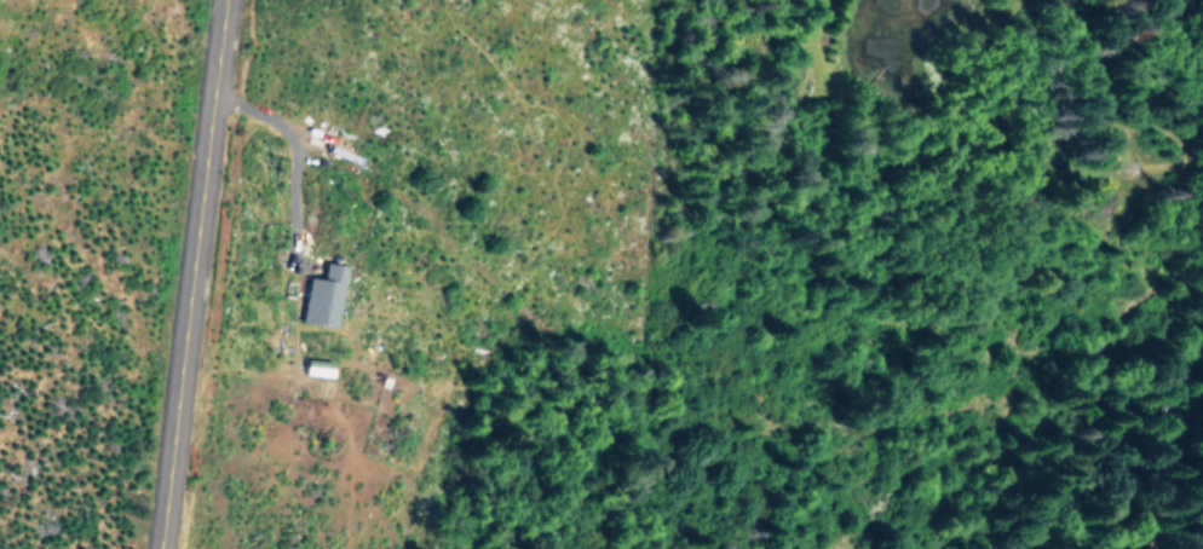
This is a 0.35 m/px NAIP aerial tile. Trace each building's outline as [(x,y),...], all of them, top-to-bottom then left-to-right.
[(333,326),(342,263),(320,260),(318,277),(303,275),(297,320),(333,326)] [(301,372),(327,374),(328,359),(303,357),(301,372)]
